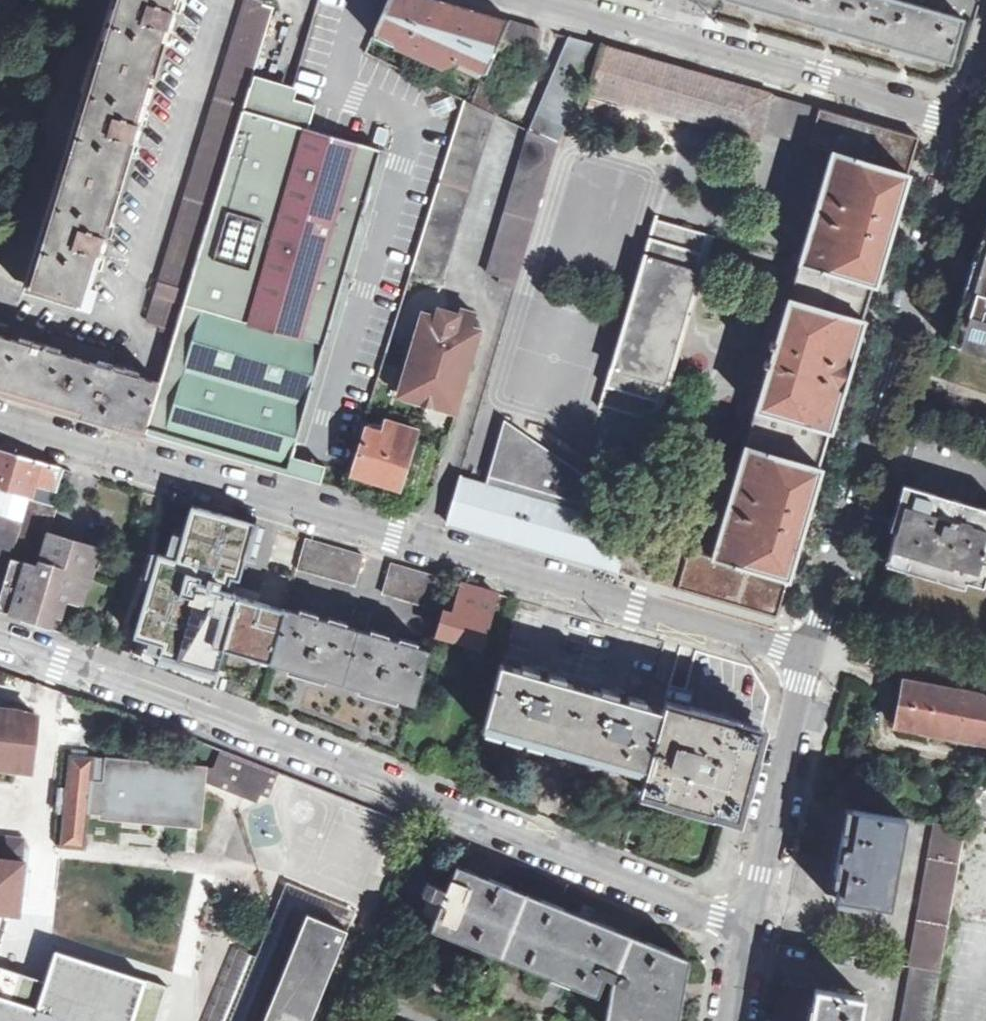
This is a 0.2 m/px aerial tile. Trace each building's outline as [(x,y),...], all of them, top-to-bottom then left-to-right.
[(126,7),(120,26),(110,24),(88,95),(97,98),(91,117),(85,137),(76,134),(54,208),(64,211),(58,230),(52,249),(42,247),(30,283),(85,300),(101,248),(99,247),(102,237),(105,237),(136,136),(133,136),(137,125),(139,125),(170,24),(168,23),(171,12),(173,13),(177,0),(128,0),(126,7)] [(110,24),(120,26),(126,7),(128,0),(118,0),(110,24)] [(273,10),(260,5),(261,0),(245,0),(153,299),(166,303),(164,307),(167,308),(161,327),(160,330),(174,334),(220,188),(226,169),(250,89),(273,10)] [(346,0),(320,0),(294,86),(318,93),(346,0)] [(485,74),(508,20),(438,0),(388,0),(373,39),(382,43),(392,38),(397,49),(407,43),(413,55),(424,50),(428,62),(439,58),(443,68),(455,64),(456,61),(485,74)] [(897,0),(729,0),(759,8),(833,30),(908,51),(949,63),(962,19),(897,0)] [(508,20),(485,74),(497,79),(509,53),(527,59),(526,63),(531,65),(541,29),(508,20)] [(531,132),(558,144),(600,46),(569,37),(549,86),(531,132)] [(760,131),(771,95),(750,89),(600,46),(588,90),(758,139),(760,131)] [(479,89),(500,99),(505,86),(484,77),(479,89)] [(158,384),(145,430),(271,466),(289,471),(293,457),(340,298),(342,299),(350,273),(357,250),(354,249),(383,151),(310,130),(316,107),(250,89),(226,169),(220,188),(174,334),(158,384)] [(496,115),(499,116),(505,101),(500,99),(479,89),(472,104),(496,115)] [(97,98),(88,95),(76,134),(85,137),(91,117),(97,98)] [(807,144),(808,145),(809,144),(819,108),(794,101),(771,95),(760,131),(762,132),(782,137),(783,138),(807,144)] [(442,283),(496,115),(472,104),(465,100),(412,273),(442,283)] [(831,150),(843,115),(819,108),(809,144),(808,145),(831,152),(831,150)] [(919,137),(843,115),(831,150),(909,173),(919,137)] [(389,131),(378,127),(373,142),(384,146),(389,131)] [(517,284),(558,144),(531,132),(488,274),(500,278),(517,284)] [(909,173),(831,150),(831,152),(798,264),(809,267),(876,286),(892,229),(898,212),(899,207),(909,173)] [(54,208),(42,247),(52,249),(58,230),(64,211),(54,208)] [(655,219),(648,240),(701,256),(707,235),(707,234),(691,229),(657,220),(655,219)] [(701,256),(648,240),(643,257),(696,273),(699,261),(701,256)] [(981,261),(974,283),(970,282),(950,347),(985,358),(985,244),(981,261)] [(696,273),(643,257),(605,387),(608,387),(655,401),(657,402),(695,275),(696,273)] [(809,267),(798,264),(788,298),(799,301),(809,268),(809,267)] [(866,321),(876,286),(809,267),(809,268),(799,301),(866,321)] [(515,289),(517,284),(500,278),(498,284),(515,289)] [(849,376),(866,321),(799,301),(788,298),(775,341),(771,340),(763,366),(767,367),(754,411),(766,414),(756,448),(822,467),(849,376)] [(166,303),(153,299),(146,322),(161,327),(167,308),(164,307),(166,303)] [(426,314),(414,353),(421,354),(419,363),(412,361),(403,389),(424,396),(421,404),(434,408),(437,400),(455,406),(464,377),(458,375),(461,367),(467,369),(479,331),(472,328),(476,315),(463,311),(461,316),(443,310),(440,318),(426,314)] [(145,430),(158,384),(148,381),(124,375),(126,368),(112,363),(115,353),(0,319),(0,388),(135,427),(145,430)] [(421,354),(414,353),(412,361),(419,363),(421,354)] [(464,377),(467,369),(461,367),(458,375),(464,377)] [(608,387),(605,387),(600,405),(652,420),(652,418),(657,402),(655,401),(608,387)] [(424,396),(403,389),(401,398),(421,404),(424,396)] [(453,414),(455,406),(437,400),(434,408),(453,414)] [(766,414),(754,411),(745,445),(756,448),(766,414)] [(400,487),(412,446),(416,432),(387,424),(384,435),(366,430),(352,473),(399,488),(400,487)] [(711,558),(713,558),(788,580),(788,581),(806,523),(822,467),(756,448),(745,445),(711,556),(711,558)] [(429,452),(412,446),(400,487),(416,492),(429,452)] [(21,520),(27,499),(53,505),(60,481),(63,468),(62,468),(60,468),(58,467),(38,461),(7,452),(0,450),(0,513),(21,520)] [(63,468),(60,481),(70,483),(73,471),(63,468)] [(459,477),(447,522),(617,571),(626,540),(630,527),(459,477)] [(984,588),(985,582),(985,509),(909,486),(887,558),(984,588)] [(140,491),(123,551),(170,564),(185,510),(162,504),(163,497),(140,491)] [(0,596),(0,611),(37,622),(40,613),(49,616),(54,617),(61,619),(67,600),(70,589),(83,593),(86,593),(90,578),(96,579),(104,551),(50,535),(58,506),(53,505),(27,499),(21,520),(0,596)] [(123,551),(122,557),(156,567),(178,573),(197,507),(186,504),(185,510),(170,564),(123,551)] [(256,569),(267,527),(197,507),(178,573),(156,567),(135,644),(151,648),(159,650),(157,659),(208,673),(216,675),(222,652),(269,665),(269,662),(284,610),(225,594),(227,587),(229,581),(237,583),(242,565),(256,569)] [(21,520),(0,513),(0,596),(21,520)] [(636,543),(638,535),(640,529),(630,527),(626,540),(635,543),(636,543)] [(364,555),(306,538),(297,569),(355,585),(364,555)] [(677,588),(702,595),(713,558),(711,558),(711,556),(689,550),(689,551),(688,551),(677,588)] [(713,558),(702,595),(777,617),(788,581),(788,580),(713,558)] [(450,580),(391,563),(383,593),(441,610),(449,580),(450,580)] [(481,589),(474,587),(471,596),(466,595),(461,594),(455,615),(444,612),(437,635),(481,647),(490,618),(496,594),(497,594),(492,592),(481,589)] [(80,604),(83,593),(70,589),(67,600),(80,604)] [(284,610),(269,662),(273,663),(307,673),(379,693),(410,702),(415,703),(430,651),(284,610)] [(40,613),(37,622),(51,627),(54,617),(49,616),(40,613)] [(622,698),(617,697),(588,688),(577,685),(542,675),(538,674),(501,664),(501,663),(485,723),(486,724),(518,733),(520,733),(526,735),(532,737),(534,737),(598,756),(600,756),(607,758),(612,760),(614,760),(645,769),(646,769),(663,710),(637,702),(622,698)] [(979,696),(968,694),(904,682),(896,727),(985,743),(985,697),(979,696)] [(981,685),(970,683),(968,694),(979,696),(981,685)] [(716,810),(726,812),(734,815),(738,815),(761,732),(748,728),(740,726),(740,724),(738,723),(733,722),(733,724),(692,713),(693,711),(688,709),(667,704),(665,703),(665,704),(663,710),(646,769),(644,779),(641,791),(666,798),(667,796),(674,798),(690,802),(716,810)] [(0,711),(0,770),(33,773),(39,719),(15,713),(0,711)] [(216,771),(206,770),(205,784),(260,802),(263,794),(272,796),(280,773),(222,754),(216,771)] [(206,770),(72,758),(68,791),(62,790),(59,814),(65,816),(61,848),(85,851),(89,814),(103,816),(102,819),(200,830),(205,784),(206,770)] [(848,831),(842,830),(836,867),(834,874),(840,875),(836,898),(893,908),(909,819),(852,809),(848,831)] [(936,823),(911,966),(940,972),(950,918),(967,828),(936,823)] [(23,863),(25,843),(0,840),(0,860),(23,863)] [(19,908),(23,863),(0,860),(0,913),(18,915),(19,908)] [(407,887),(422,893),(423,891),(426,884),(433,867),(418,862),(407,887)] [(688,958),(639,938),(499,881),(472,871),(459,865),(456,864),(452,875),(441,901),(431,927),(598,994),(604,979),(611,982),(608,1002),(604,1020),(677,1020),(688,958)] [(422,893),(441,901),(452,875),(433,867),(426,884),(423,891),(422,893)] [(347,930),(355,911),(291,885),(258,960),(239,952),(208,1020),(254,1020),(301,911),(310,914),(347,930)] [(347,930),(310,914),(266,1020),(310,1020),(347,930)] [(163,986),(54,951),(36,1007),(0,996),(0,1020),(153,1020),(163,986)] [(911,966),(901,1020),(932,1020),(940,972),(911,966)] [(864,997),(817,989),(811,1020),(861,1020),(864,997)]
